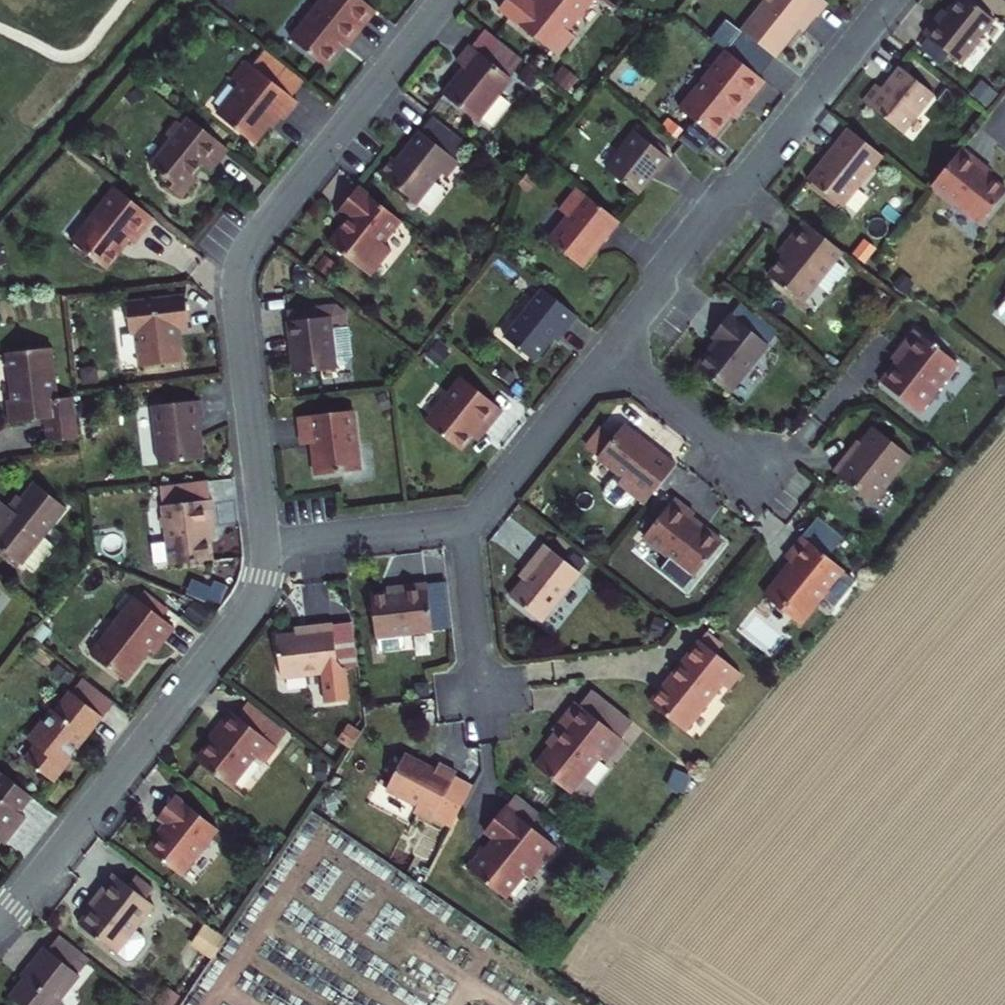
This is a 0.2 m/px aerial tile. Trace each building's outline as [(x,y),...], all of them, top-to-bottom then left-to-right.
[(364,0),(324,0),(293,39),(326,66),(351,34),(356,38),(377,10),(364,0)] [(535,2),(532,0),(505,0),(500,7),(559,53),(574,34),(568,28),(591,0),(537,0),(535,2)] [(801,24),(812,9),(819,14),(829,0),(764,0),(726,49),(728,51),(761,76),(778,55),(801,24)] [(932,22),(970,53),(989,28),(986,25),(1000,7),(991,0),(956,0),(947,12),(942,9),(932,22)] [(812,9),(801,24),(808,29),(819,14),(812,9)] [(467,65),(445,93),(479,121),(514,78),(471,44),(458,59),(467,65)] [(761,76),(728,51),(683,110),(697,121),(717,137),(750,93),(754,96),(766,81),(761,76)] [(243,87),(220,117),(257,145),(280,115),(286,119),(299,104),(294,100),(307,83),(268,52),(255,69),(250,65),(236,82),(243,87)] [(887,75),(873,93),(914,122),(943,84),(909,58),(893,79),(887,75)] [(172,139),(176,143),(155,169),(167,179),(164,182),(186,199),(201,179),(198,177),(207,167),(215,173),(232,150),(194,120),(187,129),(183,125),(172,139)] [(893,146),(859,120),(821,171),(855,196),(893,146)] [(703,155),(717,137),(697,121),(683,140),(703,155)] [(638,130),(610,168),(641,192),(659,169),(664,173),(675,159),(638,130)] [(398,158),(385,175),(420,203),(443,174),(448,177),(460,162),(425,134),(402,162),(398,158)] [(940,171),(989,209),(1004,188),(1004,170),(986,155),(989,151),(968,135),(940,171)] [(407,221),(363,186),(345,209),(354,216),(335,240),(375,271),(395,246),(390,242),(407,221)] [(625,221),(582,188),(568,205),(575,211),(553,238),(587,264),(613,231),(616,233),(625,221)] [(159,228),(120,197),(78,251),(110,278),(134,248),(139,253),(159,228)] [(796,250),(780,269),(813,295),(854,244),(815,214),(798,236),(803,240),(796,250)] [(803,240),(798,236),(791,245),(796,250),(803,240)] [(584,314),(551,286),(511,336),(541,359),(569,325),(573,327),(584,314)] [(742,385),(792,321),(756,293),(744,308),(742,307),(725,328),(730,331),(709,359),(742,385)] [(134,344),(140,343),(145,377),(185,372),(182,339),(191,338),(187,308),(130,315),(134,344)] [(292,328),(332,322),(330,310),(290,317),(292,328)] [(912,340),(890,371),(929,400),(965,351),(923,319),(909,337),(912,340)] [(336,338),(334,322),(332,322),(292,328),(290,328),(292,346),(298,345),(300,356),(294,357),(296,380),(342,373),(341,372),(351,371),(356,365),(351,336),(336,338)] [(82,443),(77,402),(60,405),(55,353),(14,358),(19,403),(13,410),(15,428),(53,423),(55,446),(82,443)] [(469,381),(432,428),(469,455),(487,432),(492,437),(510,414),(469,381)] [(357,414),(301,422),(305,448),(316,446),(320,479),(365,473),(357,414)] [(860,436),(844,458),(884,489),(921,442),(885,414),(864,439),(860,436)] [(201,415),(156,421),(162,477),(206,471),(203,452),(200,453),(197,432),(204,431),(201,415)] [(647,486),(659,495),(690,456),(638,417),(628,429),(612,450),(632,466),(620,481),(621,490),(630,497),(635,498),(640,496),(647,486)] [(600,439),(612,450),(628,429),(616,419),(600,439)] [(45,543),(69,514),(38,489),(15,515),(5,506),(0,512),(0,550),(24,570),(26,567),(36,576),(56,551),(45,543)] [(686,490),(657,529),(707,568),(734,533),(704,510),(707,506),(686,490)] [(213,514),(167,519),(164,529),(164,539),(169,549),(171,578),(214,573),(211,543),(216,543),(213,514)] [(801,549),(775,583),(809,611),(853,553),(813,522),(795,544),(801,549)] [(547,568),(527,594),(558,618),(596,569),(561,542),(543,564),(547,568)] [(412,587),(384,590),(389,631),(391,631),(393,645),(415,643),(418,639),(417,628),(448,624),(446,609),(443,584),(442,576),(411,580),(412,587)] [(443,584),(446,609),(459,608),(456,582),(443,584)] [(136,604),(92,659),(123,684),(149,655),(152,659),(172,634),(136,604)] [(306,638),(277,641),(281,683),(322,679),(325,709),(347,707),(344,675),(338,675),(332,629),(305,631),(306,638)] [(711,630),(663,692),(698,719),(733,674),(739,678),(752,660),(711,630)] [(605,681),(593,697),(635,730),(647,714),(605,681)] [(83,682),(70,697),(101,723),(102,724),(115,709),(83,682)] [(574,729),(552,757),(586,784),(616,746),(622,752),(638,732),(635,730),(593,697),(590,694),(567,723),(574,729)] [(34,751),(25,763),(54,785),(101,723),(70,697),(62,707),(59,706),(52,716),(50,714),(41,725),(43,726),(32,740),(34,751)] [(249,704),(237,719),(267,742),(278,728),(249,704)] [(222,733),(197,763),(230,792),(255,760),(264,767),(277,751),(267,742),(237,719),(231,713),(218,729),(222,733)] [(395,782),(427,799),(425,803),(442,812),(467,766),(448,757),(445,763),(414,746),(395,782)] [(12,838),(26,822),(21,818),(32,803),(0,778),(0,839),(5,832),(12,838)] [(531,784),(522,796),(542,811),(551,800),(531,784)] [(500,839),(485,857),(522,888),(542,863),(547,867),(572,836),(542,811),(522,796),(501,822),(510,831),(502,841),(500,839)] [(168,831),(148,856),(180,882),(217,835),(175,801),(157,823),(168,831)] [(0,839),(0,846),(4,849),(12,838),(5,832),(0,839)] [(99,906),(80,930),(117,959),(127,966),(133,965),(146,949),(145,943),(136,935),(154,911),(146,904),(129,890),(114,879),(95,903),(99,906)] [(137,880),(129,890),(146,904),(154,894),(137,880)] [(204,922),(190,943),(211,956),(224,935),(204,922)] [(62,941),(49,958),(79,982),(93,965),(62,941)] [(12,1001),(17,1004),(61,1004),(79,982),(49,958),(43,953),(29,972),(33,976),(12,1001)]
